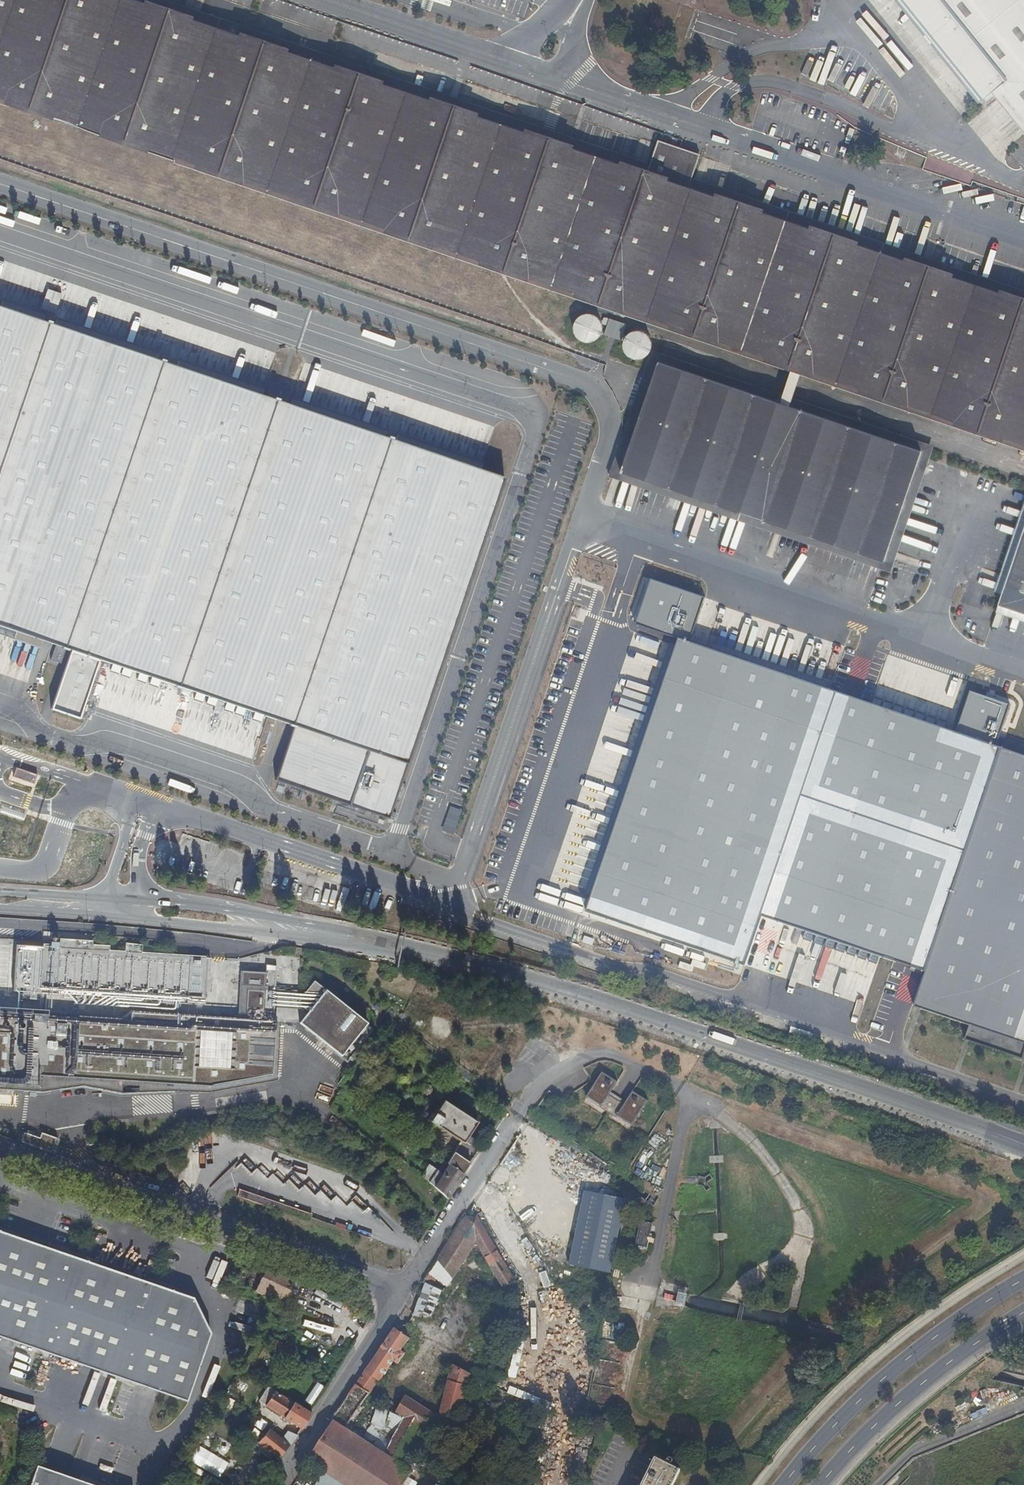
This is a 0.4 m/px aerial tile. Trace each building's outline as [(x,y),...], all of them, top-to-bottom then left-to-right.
[(126,0),(0,0),(0,90),(1023,439),(1023,306),(126,0)] [(978,104),(992,93),(1023,133),(1023,12),(1014,0),(894,0),(978,104)] [(58,308),(62,295),(48,290),(44,304),(58,308)] [(505,478),(0,307),(0,633),(5,635),(7,626),(296,724),(276,781),(389,819),(505,478)] [(622,340),(627,326),(583,311),(574,337),(599,346),(603,334),(622,340)] [(627,332),(626,359),(653,360),(654,333),(627,332)] [(789,406),(778,402),(658,362),(622,468),(886,558),(921,451),(789,406)] [(800,374),(790,370),(778,402),(789,406),(800,374)] [(999,604),(1023,613),(1023,527),(999,604)] [(1001,753),(680,637),(588,906),(743,965),(759,916),(926,971),(1001,753)] [(1005,741),(1001,753),(926,971),(913,1009),(968,1028),(964,1042),(1019,1061),(1023,1048),(1023,758),(1018,756),(1021,746),(1005,741)] [(451,807),(444,831),(455,835),(463,811),(451,807)] [(14,1015),(14,1087),(48,1089),(47,1073),(212,1088),(274,1078),(273,977),(247,977),(242,1016),(213,1017),(214,961),(40,945),(0,942),(0,1015),(14,1015)] [(368,1024),(315,982),(298,1003),(310,1012),(301,1024),(342,1057),(368,1024)] [(617,1082),(602,1073),(587,1098),(632,1127),(648,1101),(632,1091),(624,1105),(609,1095),(617,1082)] [(444,1101),(430,1121),(463,1144),(464,1142),(468,1137),(477,1123),(444,1101)] [(468,1137),(464,1142),(469,1146),(473,1140),(468,1137)] [(463,1174),(470,1163),(454,1152),(447,1163),(450,1164),(463,1174)] [(463,1174),(450,1164),(443,1174),(429,1164),(421,1177),(447,1198),(463,1174)] [(239,1189),(237,1196),(309,1221),(311,1214),(239,1189)] [(458,1229),(438,1260),(453,1279),(477,1242),(504,1288),(514,1281),(492,1242),(477,1216),(474,1218),(466,1216),(458,1229)] [(640,1222),(638,1244),(649,1245),(650,1223),(640,1222)] [(0,1231),(0,1338),(187,1402),(211,1333),(193,1297),(0,1231)] [(297,1278),(260,1261),(248,1288),(285,1305),(297,1278)] [(442,1290),(425,1284),(414,1313),(419,1317),(421,1312),(431,1317),(442,1290)] [(395,1328),(361,1378),(350,1393),(333,1419),(332,1420),(308,1460),(310,1461),(346,1484),(403,1484),(411,1471),(408,1469),(430,1430),(453,1436),(471,1374),(454,1365),(440,1416),(405,1396),(396,1412),(404,1416),(384,1453),(362,1439),(345,1428),(379,1380),(380,1381),(394,1361),(398,1364),(405,1353),(401,1350),(410,1338),(395,1328)] [(256,1390),(247,1402),(292,1428),(302,1413),(265,1391),(263,1394),(256,1390)] [(381,1404),(362,1439),(384,1453),(404,1416),(396,1412),(381,1404)] [(254,1437),(250,1442),(270,1458),(281,1444),(287,1436),(279,1429),(273,1438),(259,1426),(252,1435),(254,1437)] [(196,1446),(189,1462),(222,1476),(229,1460),(196,1446)] [(641,1484),(673,1484),(683,1464),(658,1452),(641,1484)] [(36,1484),(78,1484),(41,1471),(36,1484)]
